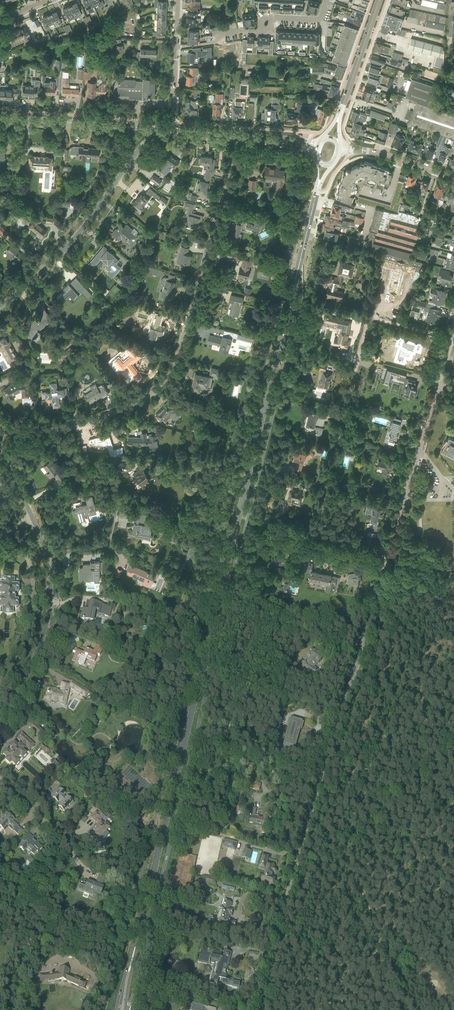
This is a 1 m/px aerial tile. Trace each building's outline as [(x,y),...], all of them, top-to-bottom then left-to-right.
[(91,0),(83,0),(89,13),(88,12),(95,10),(93,6),(91,0)] [(185,1),(189,2),(188,4),(188,9),(200,10),(200,2),(192,1),(192,0),(185,0),(185,1)] [(255,2),(261,2),(261,5),(259,4),(259,10),(266,11),(267,2),(267,0),(255,0),(255,2)] [(267,2),(273,3),(273,5),(271,5),(271,11),(278,11),(279,3),(279,0),(267,0),(267,2)] [(279,3),(285,3),(285,6),(283,6),(283,11),(290,12),(291,6),(291,4),(291,0),(279,0),(279,3)] [(291,4),(297,4),(297,7),(295,6),(295,12),(302,13),(303,0),(302,0),(301,0),(291,0),(291,4)] [(314,1),(309,0),(308,0),(305,12),(307,12),(310,13),(311,13),(314,1)] [(350,2),(348,7),(365,13),(366,7),(367,5),(369,0),(343,0),(350,2)] [(391,5),(388,11),(403,16),(403,15),(407,5),(392,0),(392,2),(391,2),(390,4),(391,5)] [(420,5),(436,9),(437,7),(438,2),(442,3),(444,3),(445,0),(422,0),(420,5)] [(319,2),(314,1),(311,13),(316,14),(318,8),(318,7),(319,7),(319,4),(319,2)] [(76,3),(69,6),(73,14),(74,18),(75,18),(81,15),(80,11),(78,7),(76,3)] [(65,8),(63,9),(68,21),(74,18),(73,14),(69,6),(66,7),(64,7),(65,8)] [(356,15),(349,12),(345,11),(342,10),(341,14),(344,14),(362,20),(362,18),(363,18),(364,15),(363,15),(364,14),(357,12),(356,15)] [(56,11),(49,14),(53,23),(54,25),(57,24),(58,25),(61,24),(60,22),(59,20),(58,16),(56,11)] [(387,11),(383,23),(400,29),(400,28),(398,28),(400,24),(401,25),(402,24),(401,24),(399,24),(401,21),(403,21),(404,17),(404,18),(404,17),(403,16),(388,11),(387,11)] [(196,14),(192,14),(187,13),(187,18),(186,25),(195,25),(195,24),(198,24),(198,22),(195,22),(195,18),(196,18),(196,14)] [(42,22),(45,29),(47,28),(50,27),(49,24),(53,23),(49,14),(42,17),(44,22),(42,22)] [(344,14),(343,17),(348,19),(347,22),(353,23),(360,26),(360,25),(361,22),(362,20),(344,14)] [(338,23),(326,57),(346,64),(347,62),(347,61),(350,53),(351,49),(354,40),(356,36),(357,31),(357,32),(359,28),(356,27),(353,26),(344,23),(338,22),(338,23)] [(383,23),(381,30),(387,33),(389,27),(391,28),(391,29),(396,31),(395,34),(404,36),(406,30),(400,29),(383,23)] [(153,31),(152,36),(161,36),(162,32),(165,32),(165,26),(157,26),(156,32),(153,31)] [(32,39),(25,27),(23,29),(19,30),(18,30),(18,29),(13,31),(13,32),(10,33),(11,35),(10,35),(10,36),(6,38),(8,44),(13,42),(13,41),(16,39),(17,40),(25,37),(28,41),(32,39)] [(253,40),(254,37),(247,36),(247,40),(243,39),(242,52),(246,53),(247,53),(247,47),(252,48),(253,48),(253,40)] [(253,48),(252,48),(252,53),(257,53),(257,48),(263,48),(263,37),(258,37),(257,40),(253,40),(253,48)] [(263,37),(263,48),(268,49),(268,54),(273,54),(274,41),(269,41),(269,38),(263,37)] [(444,47),(416,40),(411,38),(409,49),(413,50),(443,58),(444,47)] [(376,41),(375,46),(373,51),(380,54),(381,51),(388,54),(390,48),(383,46),(384,43),(376,41)] [(194,61),(194,57),(211,58),(212,47),(202,48),(202,51),(201,51),(200,48),(192,49),(193,52),(191,52),(191,53),(188,53),(187,61),(194,61)] [(140,49),(140,52),(136,52),(135,60),(140,61),(140,56),(155,57),(156,50),(140,49)] [(401,61),(402,55),(393,52),(391,58),(401,61)] [(379,57),(376,56),(372,55),(370,60),(374,62),(381,64),(384,65),(385,62),(378,59),(379,57)] [(389,63),(400,66),(402,61),(391,58),(389,63)] [(381,64),(374,62),(373,65),(371,64),(369,71),(371,71),(378,74),(381,67),(380,67),(381,64)] [(328,64),(327,67),(344,73),(346,66),(338,64),(337,69),(335,68),(336,67),(328,64)] [(433,64),(433,68),(434,68),(433,71),(442,73),(443,68),(440,67),(440,66),(433,64)] [(327,67),(324,67),(317,67),(312,67),(312,74),(323,74),(323,73),(325,74),(329,75),(330,71),(334,72),(335,73),(334,76),(342,79),(344,73),(327,67)] [(187,79),(186,84),(193,85),(195,85),(196,75),(198,75),(199,68),(190,68),(190,76),(187,76),(187,77),(187,78),(187,79),(186,79),(187,79)] [(378,74),(371,71),(367,81),(377,84),(379,78),(378,77),(380,74),(378,74)] [(63,72),(62,94),(68,94),(67,97),(70,97),(70,95),(78,95),(78,86),(68,85),(69,78),(68,78),(69,72),(63,72)] [(42,80),(41,90),(45,90),(45,91),(45,93),(54,94),(54,91),(54,89),(56,90),(57,78),(55,78),(54,81),(42,80)] [(118,80),(118,94),(117,99),(146,100),(146,96),(154,96),(155,78),(142,78),(142,83),(135,82),(135,81),(118,80)] [(4,90),(4,98),(11,99),(11,98),(13,98),(13,97),(13,94),(17,94),(18,85),(18,79),(13,79),(13,85),(16,85),(16,86),(15,86),(15,87),(11,87),(11,90),(4,90)] [(417,102),(429,106),(435,87),(411,79),(405,98),(417,102)] [(22,85),(22,96),(35,96),(35,92),(39,93),(40,80),(35,80),(35,86),(22,85)] [(87,83),(87,88),(88,88),(87,96),(94,96),(94,93),(95,93),(105,93),(105,84),(102,84),(98,86),(98,87),(95,87),(95,84),(87,83)] [(313,83),(313,88),(318,89),(318,87),(322,88),(337,92),(339,87),(331,85),(331,87),(322,84),(322,85),(318,84),(319,84),(313,83)] [(318,89),(317,89),(329,93),(328,95),(335,98),(337,92),(322,88),(318,87),(318,89)] [(365,90),(364,93),(378,98),(379,95),(373,93),(374,90),(366,87),(365,88),(364,89),(365,90)] [(378,98),(364,93),(363,95),(362,96),(361,97),(362,98),(373,102),(374,100),(377,101),(378,98)] [(209,96),(208,98),(210,100),(212,100),(213,101),(213,110),(212,115),(220,116),(221,104),(222,104),(223,99),(223,94),(216,94),(215,99),(214,99),(214,96),(213,95),(210,95),(209,96)] [(270,120),(270,119),(274,119),(275,110),(279,111),(279,105),(279,98),(276,98),(275,104),(272,104),(271,109),(264,109),(264,113),(261,113),(261,119),(270,120)] [(195,100),(195,101),(190,100),(190,101),(186,101),(185,106),(184,107),(186,109),(189,112),(188,112),(190,115),(192,113),(197,114),(197,110),(199,110),(198,105),(199,104),(199,103),(200,102),(199,100),(198,100),(196,100),(195,100)] [(233,107),(233,112),(232,117),(240,117),(240,116),(244,116),(244,108),(242,108),(242,105),(244,105),(245,101),(239,101),(238,105),(237,106),(237,107),(233,107)] [(429,106),(417,102),(407,128),(411,129),(412,125),(426,129),(430,131),(453,139),(453,114),(429,106)] [(287,113),(287,119),(289,119),(289,121),(290,121),(291,121),(296,121),(297,117),(298,117),(298,116),(301,116),(301,110),(306,110),(307,106),(307,105),(304,104),(303,104),(297,103),(297,110),(295,109),(294,114),(287,113)] [(403,119),(409,121),(413,109),(407,107),(403,119)] [(318,122),(323,124),(327,112),(317,108),(314,118),(314,120),(318,122)] [(386,115),(371,110),(371,112),(366,110),(365,114),(370,115),(384,121),(386,115)] [(359,114),(358,113),(353,112),(351,119),(357,121),(357,120),(362,122),(366,121),(368,115),(359,112),(359,114)] [(354,122),(352,128),(365,132),(366,130),(360,128),(361,125),(354,122)] [(352,128),(350,133),(357,136),(358,133),(363,135),(367,137),(369,134),(365,132),(352,128)] [(438,134),(435,143),(439,145),(440,144),(440,143),(443,136),(438,134)] [(395,135),(394,139),(392,143),(393,144),(394,144),(395,145),(396,145),(401,146),(401,144),(403,144),(405,138),(404,138),(405,136),(401,135),(401,137),(395,135)] [(376,136),(376,137),(374,142),(384,145),(386,140),(380,138),(376,136)] [(411,138),(410,142),(408,147),(409,147),(408,149),(411,150),(412,151),(413,151),(414,151),(416,143),(413,142),(414,139),(411,138)] [(419,144),(416,143),(414,151),(415,152),(416,152),(417,152),(419,153),(419,151),(420,151),(424,142),(421,141),(419,144)] [(432,158),(436,146),(430,144),(426,143),(424,151),(426,152),(425,155),(432,158)] [(65,149),(65,154),(65,159),(68,159),(69,154),(70,154),(72,153),(77,153),(78,155),(79,155),(79,159),(85,159),(85,155),(91,156),(91,161),(98,161),(99,149),(92,149),(92,148),(86,148),(86,147),(79,146),(79,147),(74,146),(72,147),(71,148),(70,149),(65,149)] [(447,158),(449,151),(441,148),(437,160),(444,162),(445,157),(447,158)] [(160,167),(157,171),(165,176),(168,172),(167,172),(171,165),(175,168),(178,163),(173,159),(174,158),(169,154),(164,160),(165,161),(161,167),(160,167)] [(26,163),(26,169),(35,169),(35,165),(46,166),(46,169),(51,170),(52,158),(47,157),(47,156),(33,155),(32,157),(29,157),(29,163),(26,163)] [(203,181),(208,182),(209,182),(212,175),(213,175),(215,169),(214,168),(214,169),(213,168),(215,163),(215,160),(212,159),(212,157),(200,156),(200,159),(199,159),(199,163),(204,163),(204,167),(207,168),(203,181)] [(357,165),(354,166),(359,175),(361,174),(365,175),(363,179),(366,180),(366,179),(368,180),(369,178),(372,179),(377,166),(373,165),(374,164),(365,161),(364,164),(360,163),(359,166),(357,165)] [(343,171),(340,181),(342,181),(340,184),(354,188),(355,185),(357,186),(357,183),(358,183),(359,181),(355,180),(356,176),(359,175),(354,166),(352,168),(351,170),(348,169),(347,173),(343,171)] [(377,166),(372,179),(375,180),(375,182),(375,183),(375,182),(377,183),(379,184),(381,181),(388,183),(391,174),(388,172),(389,169),(380,166),(380,167),(377,166)] [(265,179),(278,181),(277,192),(282,193),(283,181),(284,181),(285,171),(274,170),(274,168),(266,167),(265,179)] [(159,179),(158,178),(154,175),(150,179),(155,182),(158,185),(162,180),(159,179)] [(406,176),(405,178),(404,181),(403,184),(403,186),(412,189),(416,178),(409,176),(409,177),(406,176)] [(208,182),(203,181),(200,180),(199,183),(197,183),(196,188),(198,189),(197,191),(198,191),(197,194),(207,196),(209,191),(206,191),(208,182)] [(422,180),(421,185),(418,193),(421,194),(422,192),(425,193),(429,182),(422,180)] [(338,192),(336,197),(342,198),(341,200),(351,203),(353,197),(354,195),(354,193),(355,193),(355,192),(352,192),(354,188),(340,184),(339,187),(338,187),(337,192),(338,192)] [(435,190),(431,200),(437,202),(438,202),(439,199),(443,201),(444,197),(441,196),(443,191),(443,190),(443,189),(444,187),(437,185),(435,190)] [(136,200),(133,204),(136,207),(134,209),(139,213),(141,210),(141,211),(144,207),(143,205),(149,198),(151,196),(151,197),(152,195),(154,196),(159,200),(163,204),(163,205),(164,205),(167,201),(162,197),(161,198),(155,192),(150,188),(144,194),(143,192),(139,197),(136,200)] [(446,202),(448,203),(449,203),(450,201),(450,198),(452,199),(453,199),(453,198),(453,191),(452,190),(451,192),(449,191),(447,198),(446,200),(446,202)] [(391,202),(390,205),(388,211),(398,213),(398,211),(400,203),(398,203),(397,204),(391,202)] [(332,205),(331,209),(343,213),(344,209),(349,211),(350,208),(347,207),(334,203),(333,206),(332,205)] [(398,213),(388,211),(385,210),(382,209),(380,208),(377,208),(376,207),(364,248),(386,253),(410,259),(413,252),(414,249),(413,249),(416,241),(419,232),(423,218),(419,217),(418,218),(415,216),(408,214),(398,211),(398,213)] [(343,213),(331,209),(330,214),(331,214),(331,215),(342,218),(343,213)] [(187,212),(186,215),(186,216),(190,217),(189,222),(188,221),(187,225),(187,226),(191,227),(191,226),(196,227),(198,221),(201,222),(202,217),(196,215),(196,214),(187,212)] [(328,216),(326,223),(336,225),(350,228),(350,225),(355,226),(356,223),(338,219),(338,218),(342,219),(342,218),(331,215),(330,217),(328,216)] [(36,217),(28,226),(33,230),(37,234),(37,235),(40,237),(39,239),(40,240),(46,233),(46,232),(45,231),(46,231),(40,226),(41,225),(39,223),(41,221),(36,217)] [(232,234),(231,239),(240,241),(241,235),(240,234),(241,230),(245,231),(246,228),(251,229),(255,230),(255,231),(258,232),(258,231),(259,231),(261,222),(257,221),(252,219),(251,223),(247,223),(242,222),(241,225),(237,224),(234,235),(232,234)] [(336,225),(326,223),(324,222),(322,228),(327,230),(330,230),(331,228),(340,231),(341,228),(335,227),(336,225)] [(4,238),(5,237),(8,233),(0,225),(0,234),(4,238)] [(116,229),(112,234),(119,240),(120,239),(121,238),(122,238),(124,239),(123,240),(128,244),(132,239),(134,241),(137,237),(138,236),(136,234),(138,232),(133,229),(132,230),(127,226),(125,229),(123,228),(123,227),(121,225),(118,228),(118,229),(117,229),(116,229)] [(339,233),(331,232),(326,230),(324,237),(337,240),(339,233)] [(431,235),(419,232),(416,241),(428,245),(431,235)] [(355,246),(356,244),(357,238),(349,236),(347,244),(355,246)] [(9,252),(8,254),(7,255),(12,260),(15,258),(17,260),(22,255),(12,245),(7,250),(9,252)] [(182,246),(178,259),(182,260),(181,262),(189,264),(191,256),(185,254),(186,251),(188,252),(189,248),(182,246)] [(103,248),(89,264),(94,267),(101,258),(108,264),(109,264),(111,267),(109,270),(110,271),(115,275),(121,268),(116,264),(119,261),(115,257),(111,253),(110,254),(107,251),(105,249),(103,248)] [(238,252),(229,249),(227,257),(243,261),(241,268),(240,268),(240,270),(239,269),(238,273),(239,274),(238,277),(247,279),(248,276),(249,276),(250,270),(249,269),(250,264),(251,264),(252,259),(242,257),(242,256),(241,255),(240,256),(239,256),(237,256),(238,252)] [(415,258),(425,261),(427,256),(417,253),(415,258)] [(356,254),(354,261),(361,263),(362,256),(356,254)] [(383,266),(394,268),(389,291),(398,294),(403,271),(414,273),(412,280),(418,282),(421,266),(385,258),(383,266)] [(337,278),(331,277),(329,284),(331,284),(330,289),(328,288),(326,297),(340,301),(342,292),(336,290),(337,285),(341,286),(342,281),(341,281),(343,275),(350,277),(353,266),(341,263),(338,274),(340,275),(340,277),(337,277),(337,278)] [(149,266),(147,273),(162,277),(164,270),(149,266)] [(440,269),(438,276),(437,278),(440,279),(440,281),(444,282),(443,285),(448,286),(449,284),(452,276),(447,275),(447,271),(440,269)] [(160,292),(159,298),(163,299),(163,296),(171,299),(172,298),(173,298),(174,295),(174,294),(173,294),(173,293),(174,290),(175,291),(177,283),(174,283),(174,280),(166,278),(165,278),(164,278),(163,278),(162,279),(161,280),(161,281),(161,282),(161,283),(161,284),(162,284),(163,285),(164,286),(164,287),(164,288),(163,292),(160,292)] [(65,290),(57,298),(62,303),(61,302),(69,295),(73,299),(73,300),(79,295),(78,295),(78,294),(85,288),(77,279),(76,279),(72,283),(73,284),(72,285),(71,286),(67,283),(62,288),(63,289),(63,288),(65,290)] [(429,300),(428,304),(434,306),(435,306),(436,302),(443,305),(443,304),(445,296),(446,296),(447,292),(436,289),(435,289),(431,288),(429,294),(434,296),(433,301),(429,300)] [(243,297),(236,296),(231,295),(229,301),(233,302),(230,314),(233,315),(233,316),(234,316),(234,315),(237,316),(240,304),(241,304),(243,297)] [(428,304),(421,302),(416,300),(415,300),(413,305),(424,308),(424,310),(429,312),(427,316),(426,320),(435,323),(437,316),(440,316),(441,312),(439,311),(433,309),(434,306),(428,304)] [(52,320),(45,311),(42,307),(38,310),(42,315),(29,324),(28,323),(27,323),(28,324),(24,327),(23,326),(23,327),(28,334),(26,336),(29,341),(32,339),(32,340),(40,334),(37,330),(52,320)] [(156,313),(153,323),(152,323),(149,331),(148,331),(147,332),(146,333),(146,334),(147,335),(148,336),(155,339),(157,335),(161,336),(164,327),(158,325),(159,320),(160,321),(162,315),(156,313)] [(325,317),(324,321),(334,324),(335,324),(339,325),(338,328),(338,329),(337,334),(339,335),(338,338),(335,337),(335,338),(334,344),(333,344),(338,345),(338,346),(340,346),(347,348),(348,341),(347,340),(347,339),(349,331),(346,331),(346,329),(343,328),(345,321),(341,320),(336,318),(325,315),(324,317),(325,317)] [(232,339),(227,338),(223,336),(222,337),(223,337),(223,338),(210,335),(207,343),(221,346),(220,349),(228,351),(231,339),(232,339)] [(0,339),(0,350),(2,351),(8,363),(17,358),(10,344),(8,344),(5,338),(3,338),(0,339)] [(403,339),(401,344),(401,345),(403,346),(400,356),(408,358),(411,348),(414,349),(416,343),(403,339)] [(118,358),(114,361),(122,371),(120,372),(128,382),(134,377),(137,380),(141,376),(133,366),(132,366),(130,364),(140,356),(137,351),(136,352),(132,346),(127,350),(132,355),(123,363),(118,358)] [(57,354),(60,366),(65,365),(64,360),(74,351),(71,347),(63,354),(62,353),(57,354)] [(371,361),(376,362),(379,363),(380,356),(377,356),(372,354),(371,361)] [(320,365),(319,368),(322,369),(321,372),(323,372),(320,383),(319,382),(318,387),(322,388),(322,387),(327,389),(328,387),(329,383),(331,374),(324,372),(325,370),(326,366),(320,365)] [(384,366),(381,379),(383,379),(382,382),(390,384),(393,375),(394,376),(395,373),(399,374),(398,377),(404,379),(406,372),(384,366)] [(210,374),(218,376),(220,369),(211,367),(210,374)] [(21,377),(29,373),(27,368),(19,372),(21,377)] [(50,385),(51,385),(52,390),(51,390),(51,391),(49,391),(47,391),(48,392),(45,392),(45,393),(44,393),(45,397),(46,397),(52,396),(52,400),(52,402),(53,402),(53,404),(54,404),(54,405),(58,404),(58,403),(59,403),(58,399),(63,398),(62,395),(64,395),(64,394),(64,393),(63,393),(63,390),(64,390),(63,390),(63,389),(57,390),(56,379),(59,378),(59,377),(57,373),(54,373),(54,374),(49,374),(50,385)] [(194,380),(192,389),(196,390),(200,391),(209,393),(210,389),(211,383),(212,378),(207,376),(195,374),(194,378),(194,380)] [(416,381),(411,379),(408,379),(407,382),(408,384),(407,387),(405,387),(404,392),(408,393),(407,395),(411,396),(411,394),(415,395),(416,392),(415,392),(417,386),(415,385),(416,381)] [(17,382),(7,387),(3,389),(8,401),(14,399),(11,393),(18,389),(22,389),(22,397),(28,397),(27,382),(17,382)] [(92,385),(83,390),(90,402),(102,394),(104,397),(109,394),(102,383),(93,389),(92,385)] [(159,412),(156,415),(162,421),(163,420),(167,416),(169,418),(171,418),(172,419),(173,420),(174,420),(174,419),(175,419),(176,419),(176,418),(177,418),(177,417),(178,417),(178,416),(178,415),(178,414),(178,413),(177,412),(176,412),(175,411),(173,409),(174,408),(171,406),(172,405),(169,401),(168,403),(167,402),(164,405),(165,406),(159,412)] [(309,411),(306,428),(314,430),(316,417),(325,419),(326,411),(314,409),(314,412),(309,411)] [(392,430),(388,441),(388,444),(394,445),(395,443),(396,443),(398,435),(397,434),(400,423),(390,421),(388,429),(392,430)] [(129,437),(129,442),(129,444),(149,445),(149,449),(151,449),(151,450),(157,451),(157,447),(158,447),(158,436),(150,435),(146,435),(146,433),(142,433),(142,438),(129,437)] [(94,445),(107,447),(109,451),(108,451),(109,452),(110,456),(123,456),(123,447),(114,450),(113,448),(114,448),(110,437),(109,437),(108,434),(88,440),(90,445),(94,444),(94,445)] [(449,435),(442,449),(453,455),(453,437),(449,435)] [(347,449),(345,456),(350,457),(352,452),(354,453),(355,451),(347,449)] [(295,452),(293,460),(298,461),(296,469),(301,470),(303,462),(304,458),(305,458),(306,458),(307,458),(310,456),(311,457),(314,455),(310,450),(307,452),(308,453),(305,455),(305,454),(305,453),(302,452),(301,453),(295,452)] [(51,460),(49,462),(45,457),(40,461),(44,466),(48,471),(47,472),(47,473),(50,477),(53,474),(55,476),(56,476),(58,479),(57,480),(61,485),(66,481),(62,476),(63,476),(51,460)] [(385,462),(379,460),(377,467),(383,468),(382,471),(388,473),(389,469),(391,470),(393,464),(385,462)] [(136,484),(134,485),(136,488),(138,486),(139,488),(142,486),(142,484),(145,482),(146,482),(148,481),(148,480),(150,479),(150,480),(154,478),(151,473),(148,476),(143,468),(137,472),(138,472),(135,474),(138,477),(137,477),(138,478),(134,480),(137,484),(136,484)] [(294,481),(289,480),(282,478),(281,483),(288,485),(288,486),(293,487),(294,481)] [(290,492),(288,498),(288,499),(287,503),(293,505),(293,504),(300,506),(302,498),(300,498),(301,492),(292,490),(291,492),(290,492)] [(79,507),(75,508),(76,510),(73,511),(74,516),(77,515),(79,521),(81,521),(81,520),(84,519),(83,515),(96,512),(91,496),(85,497),(87,504),(79,506),(79,507)] [(383,510),(378,509),(367,505),(365,512),(372,514),(371,517),(370,522),(376,524),(375,528),(376,528),(380,516),(381,517),(382,514),(383,510)] [(129,512),(128,518),(134,519),(136,519),(136,518),(138,518),(138,519),(137,524),(134,524),(133,529),(132,532),(136,533),(135,535),(137,536),(137,537),(141,537),(141,536),(142,536),(142,538),(150,539),(150,536),(150,535),(152,526),(144,525),(146,514),(129,512)] [(80,567),(80,568),(81,568),(81,572),(82,572),(82,578),(90,578),(90,579),(94,579),(94,581),(99,581),(99,571),(99,562),(99,561),(94,561),(94,562),(94,563),(94,565),(90,565),(90,564),(82,564),(82,567),(80,567)] [(304,562),(303,570),(310,571),(309,580),(313,581),(313,582),(314,582),(314,583),(315,583),(316,583),(316,584),(317,584),(318,584),(319,584),(319,583),(320,583),(321,582),(328,584),(327,590),(333,591),(335,582),(336,577),(331,576),(331,575),(324,574),(324,575),(316,573),(316,572),(312,571),(311,571),(312,564),(304,562)] [(155,575),(135,566),(135,567),(131,566),(128,573),(144,580),(142,583),(150,587),(155,575)] [(350,584),(360,583),(360,577),(358,577),(358,574),(349,575),(350,584)] [(3,595),(3,598),(2,597),(2,598),(0,598),(0,607),(3,607),(3,612),(6,613),(9,613),(12,612),(12,607),(17,608),(18,600),(15,600),(15,598),(15,595),(15,593),(18,593),(18,579),(0,579),(0,595),(3,595)] [(83,608),(80,618),(84,619),(84,622),(91,623),(92,620),(93,620),(95,608),(99,609),(98,614),(108,616),(109,608),(111,608),(104,606),(105,604),(90,601),(88,610),(86,610),(86,609),(83,608)] [(76,653),(73,659),(79,662),(79,663),(83,665),(86,659),(87,658),(94,661),(97,654),(99,655),(101,650),(96,648),(94,652),(85,648),(83,651),(75,648),(73,652),(76,653)] [(323,656),(319,653),(318,652),(317,653),(311,649),(306,655),(310,657),(306,663),(308,663),(303,669),(307,672),(307,671),(313,675),(312,677),(315,679),(315,678),(317,679),(322,673),(313,667),(315,664),(316,664),(317,662),(318,663),(323,656)] [(48,694),(45,697),(49,701),(50,699),(59,701),(59,703),(65,704),(69,686),(79,692),(79,693),(86,697),(89,692),(71,681),(69,684),(62,682),(60,691),(54,690),(54,689),(50,688),(49,688),(48,692),(48,693),(48,694)] [(288,728),(286,738),(287,738),(286,743),(294,745),(296,737),(294,737),(295,735),(297,736),(298,736),(299,731),(296,730),(297,728),(302,729),(304,722),(289,718),(287,725),(292,726),(291,729),(288,728)] [(45,733),(37,725),(33,722),(29,727),(40,737),(45,733)] [(34,744),(26,737),(22,733),(17,738),(20,741),(18,744),(19,744),(18,746),(14,742),(10,747),(8,751),(7,750),(3,754),(7,758),(5,760),(9,764),(11,762),(15,765),(18,762),(19,761),(17,759),(20,756),(22,758),(26,753),(22,750),(23,748),(24,749),(26,746),(29,749),(34,744)] [(248,758),(247,762),(253,763),(252,766),(252,767),(256,768),(257,760),(248,758)] [(60,789),(56,793),(53,797),(58,801),(59,800),(62,803),(58,806),(64,812),(68,808),(67,807),(69,805),(70,807),(74,803),(67,797),(66,798),(64,795),(65,793),(60,789)] [(253,808),(251,812),(247,810),(247,809),(238,805),(236,810),(245,814),(246,812),(251,814),(251,816),(250,816),(248,822),(262,825),(261,828),(261,833),(264,833),(265,828),(263,828),(263,825),(267,826),(268,820),(267,820),(267,817),(264,816),(263,818),(259,817),(259,816),(258,815),(256,815),(255,815),(256,808),(253,808)] [(0,822),(0,826),(4,829),(7,825),(13,831),(14,830),(18,835),(23,830),(18,826),(11,819),(13,817),(7,812),(4,816),(4,817),(0,822)] [(90,833),(97,839),(97,847),(96,847),(97,851),(104,850),(104,847),(103,847),(103,835),(106,831),(109,828),(104,823),(108,819),(100,812),(98,814),(96,812),(90,817),(96,822),(96,821),(99,824),(93,831),(91,833),(90,833)] [(29,834),(26,838),(21,843),(22,843),(19,846),(24,851),(27,848),(35,855),(42,848),(34,840),(34,839),(29,834)] [(238,842),(224,838),(222,846),(236,850),(238,842)] [(251,851),(245,849),(244,851),(243,851),(241,857),(249,859),(251,851)] [(273,865),(274,863),(268,862),(268,863),(267,862),(261,861),(260,863),(266,865),(267,866),(264,876),(263,876),(261,881),(270,884),(269,885),(274,886),(275,882),(274,881),(275,877),(271,876),(273,872),(274,872),(275,872),(276,872),(276,871),(277,870),(276,869),(275,868),(274,868),(274,866),(273,865)] [(79,884),(77,889),(94,896),(95,894),(99,896),(103,887),(101,887),(106,875),(100,873),(95,884),(88,881),(86,886),(79,884)] [(216,878),(207,875),(204,875),(203,881),(214,884),(216,878)] [(221,918),(219,924),(224,925),(224,924),(226,924),(225,930),(227,930),(227,931),(231,932),(232,928),(235,928),(236,925),(235,924),(236,921),(228,919),(229,914),(231,915),(233,909),(229,908),(230,906),(231,906),(232,903),(229,902),(229,900),(223,899),(222,904),(224,904),(223,910),(222,910),(222,911),(221,911),(221,912),(220,912),(220,913),(220,914),(220,915),(220,916),(220,917),(221,918)] [(64,916),(63,918),(67,919),(68,918),(70,914),(70,915),(70,913),(72,910),(67,908),(66,911),(65,911),(65,913),(64,916)] [(225,950),(223,956),(223,958),(220,958),(221,952),(214,950),(214,953),(213,953),(213,950),(209,949),(208,951),(202,950),(200,961),(209,963),(210,964),(210,961),(215,962),(210,983),(217,985),(218,978),(221,979),(220,983),(223,984),(228,985),(232,986),(232,988),(239,989),(239,987),(240,987),(239,986),(241,979),(234,977),(234,980),(232,980),(232,979),(229,978),(228,980),(226,980),(227,975),(225,974),(228,964),(229,964),(231,952),(225,950)] [(59,972),(40,974),(41,981),(48,980),(48,982),(55,981),(55,979),(59,979),(66,980),(80,986),(84,988),(87,982),(82,980),(69,974),(70,969),(60,968),(59,972)]
